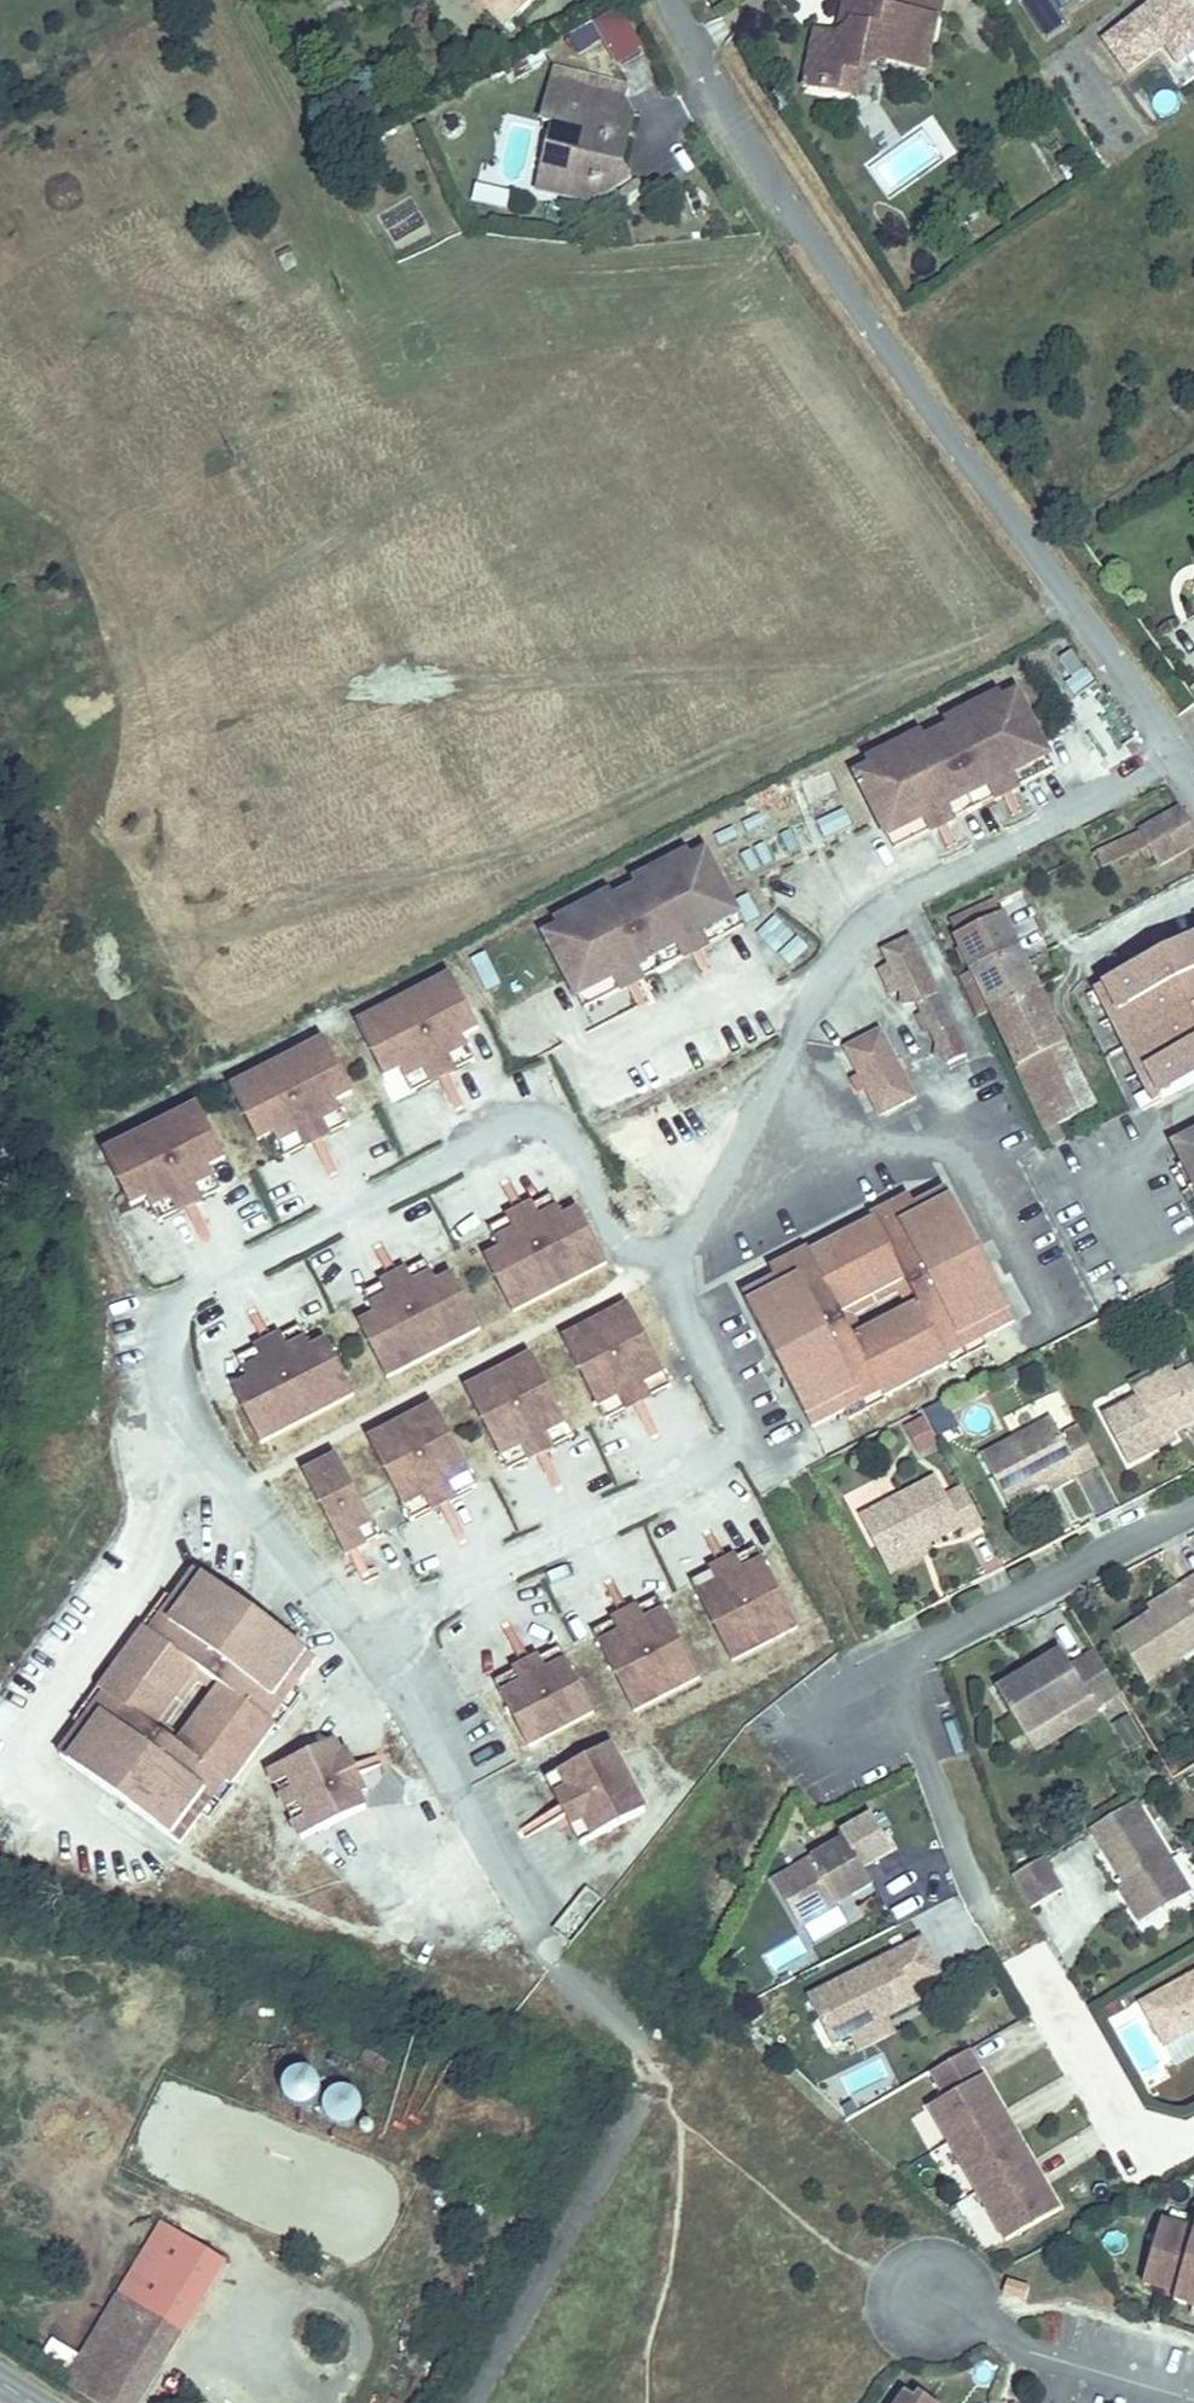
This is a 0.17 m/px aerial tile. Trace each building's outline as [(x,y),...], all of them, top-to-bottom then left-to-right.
[(513,12),(526,0),(500,0),(513,12)] [(810,55),(827,59),(822,84),(856,92),(862,69),(879,55),(926,66),(938,14),(870,0),(845,0),(839,30),(817,24),(810,55)] [(1052,14),(1074,0),(1043,0),(1052,14)] [(1172,0),(1154,0),(1095,40),(1118,74),(1160,45),(1173,63),(1173,64),(1193,49),(1193,32),(1172,0)] [(623,5),(595,20),(618,65),(647,50),(623,5)] [(578,51),(602,42),(594,23),(571,32),(578,51)] [(1173,64),(1173,63),(1162,70),(1174,87),(1193,73),(1193,49),(1173,64)] [(558,73),(548,117),(560,119),(551,164),(569,168),(565,193),(601,201),(616,191),(606,182),(611,156),(630,159),(641,113),(627,110),(631,89),(558,73)] [(508,208),(512,190),(477,181),(473,200),(508,208)] [(915,731),(874,752),(880,764),(904,811),(909,823),(1027,763),(1022,751),(1034,744),(1010,695),(997,703),(989,691),(951,712),(956,723),(922,742),(915,731)] [(909,823),(915,837),(1048,769),(1034,744),(1022,751),(1027,763),(909,823)] [(904,811),(880,764),(864,772),(887,819),(904,811)] [(801,780),(809,801),(838,791),(831,770),(801,780)] [(823,837),(853,826),(846,807),(816,818),(823,837)] [(899,844),(915,837),(909,823),(904,811),(887,819),(899,844)] [(1190,845),(1176,821),(1102,857),(1115,883),(1190,845)] [(790,853),(811,841),(803,827),(781,839),(790,853)] [(566,924),(553,932),(577,978),(597,968),(604,981),(718,919),(713,906),(731,898),(707,853),(687,862),(679,853),(635,876),(641,887),(614,900),(607,891),(562,914),(566,924)] [(577,978),(590,1007),(745,925),(731,898),(713,906),(718,919),(604,981),(597,968),(577,978)] [(1007,907),(954,931),(969,965),(992,1011),(1021,1075),(1076,1048),(1007,907)] [(785,969),(808,949),(777,913),(754,934),(785,969)] [(910,936),(878,953),(905,1006),(911,1006),(944,1074),(972,1060),(910,936)] [(1101,981),(1151,1088),(1193,1068),(1193,940),(1101,981)] [(482,989),(499,984),(491,954),(474,958),(482,989)] [(453,986),(359,1034),(385,1086),(401,1078),(407,1088),(469,1057),(464,1046),(480,1037),(453,986)] [(838,1044),(867,1119),(912,1101),(883,1026),(838,1044)] [(328,1050),(233,1098),(259,1150),(275,1142),(281,1153),(343,1120),(337,1110),(354,1102),(328,1050)] [(469,1057),(407,1088),(414,1102),(476,1071),(469,1057)] [(201,1115),(106,1163),(132,1214),(148,1206),(154,1217),(216,1185),(211,1175),(227,1166),(201,1115)] [(343,1120),(281,1153),(288,1167),(350,1135),(343,1120)] [(1177,1148),(1193,1182),(1193,1140),(1177,1148)] [(216,1185),(154,1217),(161,1231),(224,1200),(216,1185)] [(493,1252),(556,1222),(549,1207),(486,1238),(493,1252)] [(507,1323),(603,1276),(577,1224),(561,1232),(556,1222),(493,1252),(498,1263),(482,1271),(507,1323)] [(961,1245),(933,1258),(943,1274),(969,1261),(961,1245)] [(867,1385),(913,1364),(910,1353),(956,1331),(993,1311),(969,1261),(943,1274),(933,1258),(807,1318),(777,1258),(744,1275),(807,1405),(862,1377),(867,1385)] [(366,1315),(428,1285),(421,1270),(359,1301),(366,1315)] [(380,1386),(475,1339),(450,1287),(434,1295),(428,1285),(366,1315),(371,1326),(355,1334),(380,1386)] [(625,1320),(559,1353),(584,1404),(650,1371),(625,1320)] [(910,1353),(913,1364),(922,1379),(968,1356),(956,1331),(910,1353)] [(239,1378),(302,1347),(295,1333),(232,1364),(239,1378)] [(254,1449),(349,1402),(324,1350),(307,1358),(302,1347),(239,1378),(244,1389),(228,1396),(254,1449)] [(1193,1415),(1193,1378),(1187,1363),(1171,1371),(1168,1365),(1147,1376),(1154,1391),(1126,1406),(1121,1396),(1096,1411),(1123,1463),(1159,1445),(1154,1435),(1193,1415)] [(526,1367),(460,1399),(485,1451),(551,1418),(526,1367)] [(650,1371),(584,1404),(591,1418),(657,1386),(650,1371)] [(1154,1391),(1147,1376),(1117,1390),(1121,1396),(1126,1406),(1154,1391)] [(933,1435),(955,1428),(946,1401),(925,1408),(933,1435)] [(427,1414),(361,1447),(387,1499),(453,1466),(427,1414)] [(902,1422),(913,1452),(934,1444),(923,1415),(902,1422)] [(551,1418),(485,1451),(492,1465),(558,1432),(551,1418)] [(1047,1422),(978,1459),(1003,1506),(1043,1484),(1071,1469),(1075,1477),(1093,1467),(1075,1430),(1056,1439),(1047,1422)] [(354,1514),(329,1462),(295,1479),(321,1531),(354,1514)] [(453,1466),(387,1499),(394,1513),(460,1480),(453,1466)] [(1071,1469),(1043,1484),(1048,1491),(1075,1477),(1071,1469)] [(959,1537),(978,1528),(956,1484),(940,1493),(931,1477),(857,1514),(868,1539),(884,1531),(895,1553),(921,1542),(953,1527),(959,1537)] [(362,1528),(354,1514),(321,1531),(328,1545),(362,1528)] [(926,1555),(921,1542),(895,1553),(884,1531),(868,1539),(886,1574),(926,1555)] [(61,1724),(38,1753),(153,1846),(177,1817),(172,1813),(198,1780),(208,1788),(254,1731),(244,1723),(271,1690),(275,1694),(298,1665),(183,1572),(159,1601),(164,1605),(138,1637),(128,1630),(82,1687),(92,1695),(65,1727),(61,1724)] [(695,1625),(762,1593),(755,1579),(688,1611),(695,1625)] [(1179,1589),(1185,1596),(1160,1615),(1157,1611),(1120,1635),(1149,1682),(1193,1653),(1193,1579),(1179,1589)] [(1185,1596),(1179,1589),(1153,1606),(1157,1611),(1160,1615),(1185,1596)] [(721,1677),(787,1645),(762,1593),(695,1625),(721,1677)] [(138,1637),(164,1605),(159,1601),(151,1595),(125,1627),(128,1630),(138,1637)] [(596,1674),(663,1642),(656,1627),(589,1660),(596,1674)] [(621,1726),(688,1693),(663,1642),(596,1674),(621,1726)] [(1097,1703),(1118,1691),(1094,1650),(1073,1663),(1063,1648),(1001,1688),(1030,1733),(1091,1694),(1097,1703)] [(489,1708),(555,1675),(549,1661),(482,1693),(489,1708)] [(515,1759),(581,1726),(555,1675),(489,1708),(515,1759)] [(65,1727),(92,1695),(82,1687),(79,1684),(53,1717),(61,1724),(65,1727)] [(275,1694),(271,1690),(244,1723),(254,1731),(257,1733),(283,1701),(275,1694)] [(1128,1716),(1112,1724),(1124,1747),(1140,1739),(1128,1716)] [(320,1763),(314,1748),(261,1770),(289,1839),(343,1818),(337,1803),(320,1763)] [(630,1825),(597,1758),(546,1784),(579,1851),(630,1825)] [(345,1800),(328,1759),(320,1763),(337,1803),(345,1800)] [(289,1839),(261,1770),(247,1776),(275,1845),(289,1839)] [(185,1823),(211,1791),(208,1788),(198,1780),(172,1813),(177,1817),(185,1823)] [(579,1851),(546,1784),(532,1791),(564,1858),(579,1851)] [(1134,1801),(1092,1827),(1125,1880),(1132,1890),(1126,1893),(1142,1918),(1188,1889),(1134,1801)] [(867,1820),(836,1839),(841,1845),(772,1888),(799,1932),(837,1908),(835,1902),(847,1895),(851,1899),(869,1888),(860,1873),(889,1855),(867,1820)] [(1043,1857),(1014,1875),(1032,1907),(1062,1888),(1043,1857)] [(1125,1880),(1120,1883),(1126,1893),(1132,1890),(1125,1880)] [(835,1902),(837,1908),(851,1899),(847,1895),(835,1902)] [(833,2042),(855,2032),(888,2016),(910,2004),(903,1988),(936,1972),(918,1938),(807,1993),(833,2042)] [(1142,1998),(1165,2040),(1193,2024),(1193,1969),(1142,1998)] [(888,2016),(855,2032),(865,2046),(895,2031),(892,2022),(888,2016)] [(1180,2061),(1193,2054),(1193,2030),(1171,2042),(1180,2061)] [(303,2051),(304,2067),(285,2069),(288,2103),(324,2100),(320,2050),(303,2051)] [(319,2103),(337,2130),(369,2108),(351,2082),(319,2103)] [(990,2085),(937,2114),(1012,2249),(1064,2222),(990,2085)] [(177,2335),(224,2252),(163,2217),(113,2302),(177,2335)] [(1188,2221),(1185,2231),(1151,2222),(1135,2284),(1168,2293),(1166,2301),(1193,2309),(1193,2223),(1188,2221)] [(1002,2294),(1026,2297),(1028,2281),(1003,2279),(1002,2294)] [(58,2332),(35,2373),(88,2402),(138,2402),(177,2335),(113,2302),(89,2346),(58,2332)] [(921,2393),(916,2399),(907,2392),(899,2402),(935,2402),(921,2393)]
